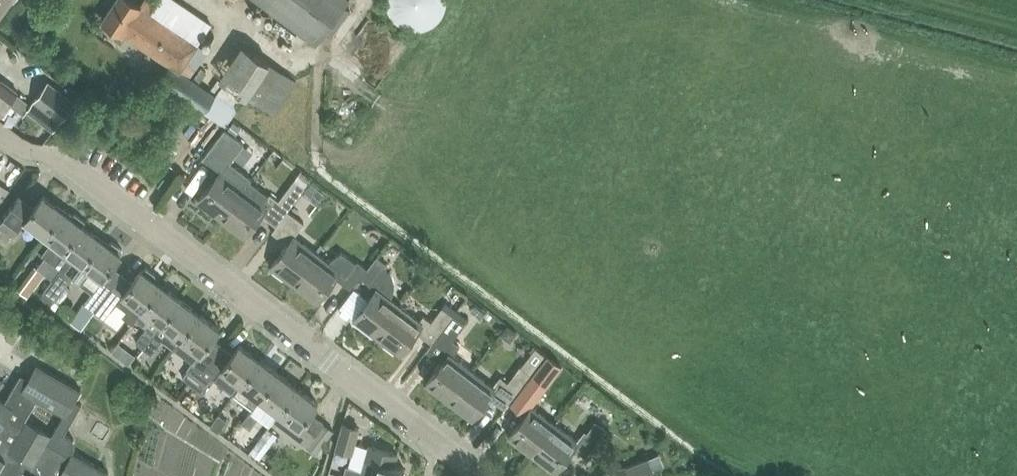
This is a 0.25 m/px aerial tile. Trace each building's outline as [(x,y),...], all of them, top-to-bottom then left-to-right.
[(241,43),(219,76),(217,75),(207,89),(190,77),(208,50),(199,44),(200,44),(199,43),(212,23),(178,0),(158,0),(156,4),(149,0),(144,0),(141,4),(136,0),(119,0),(105,20),(171,65),(125,134),(147,150),(184,96),(226,125),(247,95),(274,114),(297,80),(241,43)] [(316,45),(327,31),(345,7),(350,0),(255,0),(316,45)] [(386,2),(387,5),(388,8),(389,11),(390,13),(392,16),(394,18),(396,21),(398,23),(400,24),(403,26),(406,27),(409,28),(412,28),(415,29),(418,29),(421,28),(424,28),(427,27),(430,26),(432,24),(435,23),(437,21),(439,18),(441,16),(443,13),(444,11),(445,8),(446,5),(446,2),(446,0),(386,0),(386,2)] [(345,7),(327,31),(332,35),(350,11),(345,7)] [(18,91),(0,78),(0,114),(18,91)] [(74,100),(49,81),(28,109),(53,128),(74,100)] [(344,86),(335,86),(335,108),(345,108),(344,86)] [(204,158),(205,159),(222,171),(223,171),(224,172),(231,163),(245,144),(227,130),(226,129),(204,158)] [(222,171),(199,201),(222,219),(246,188),(251,181),(252,179),(231,163),(224,172),(223,171),(222,171)] [(246,188),(222,219),(245,236),(262,214),(277,226),(288,210),(305,187),(311,177),(302,170),(294,179),(281,197),(273,191),(269,195),(251,181),(246,188)] [(0,183),(0,202),(9,189),(0,183)] [(6,243),(25,219),(46,235),(64,210),(46,196),(36,208),(20,195),(0,221),(0,226),(2,228),(0,230),(0,238),(6,243)] [(44,258),(37,267),(47,274),(84,225),(86,222),(76,214),(70,215),(64,210),(46,235),(54,241),(42,256),(44,258)] [(273,267),(296,284),(319,253),(296,236),(305,224),(288,210),(277,226),(272,231),(290,245),(273,267)] [(53,279),(43,291),(55,300),(67,285),(73,276),(65,271),(75,258),(84,265),(103,240),(84,225),(47,274),(53,279)] [(93,271),(103,278),(85,303),(95,310),(123,274),(113,267),(124,252),(124,249),(114,242),(111,243),(109,245),(103,240),(84,265),(74,278),(83,285),(93,271)] [(351,289),(361,277),(367,268),(357,261),(354,265),(339,255),(330,262),(319,253),(296,284),(318,301),(336,277),(351,289)] [(377,256),(367,268),(361,277),(370,284),(368,288),(369,292),(371,294),(373,296),(355,320),(378,337),(402,306),(391,297),(393,293),(395,288),(394,285),(394,280),(393,276),(391,273),(389,270),(386,267),(388,264),(377,256)] [(123,274),(95,310),(105,318),(111,310),(111,311),(117,303),(128,311),(124,317),(125,318),(134,324),(137,320),(163,286),(155,279),(157,277),(156,274),(148,268),(146,268),(144,271),(143,270),(134,282),(123,274)] [(137,320),(146,327),(135,341),(145,349),(182,300),(163,286),(137,320)] [(166,341),(176,349),(201,315),(182,300),(145,349),(154,356),(166,341)] [(85,303),(71,320),(81,328),(95,310),(85,303)] [(421,319),(402,306),(378,337),(401,354),(418,332),(432,343),(453,314),(442,306),(432,321),(424,315),(421,319)] [(429,384),(451,401),(474,371),(453,355),(460,346),(453,340),(466,323),(463,321),(453,314),(432,343),(427,349),(445,363),(429,384)] [(184,378),(194,385),(224,346),(215,338),(221,330),(201,315),(176,349),(193,362),(187,369),(190,370),(184,378)] [(15,324),(6,338),(14,343),(22,328),(15,324)] [(235,354),(224,346),(194,385),(205,394),(215,380),(234,396),(262,360),(242,345),(235,354)] [(254,410),(262,399),(281,374),(262,360),(234,396),(254,410)] [(66,415),(69,417),(73,411),(78,414),(84,403),(78,400),(84,390),(38,362),(28,379),(21,375),(22,374),(21,373),(6,399),(0,395),(0,475),(19,475),(29,458),(38,463),(55,434),(29,419),(40,400),(66,415)] [(474,371),(451,401),(474,419),(490,397),(505,408),(515,395),(531,374),(523,367),(520,366),(508,382),(500,376),(493,386),(474,371)] [(301,390),(281,374),(262,399),(282,415),(301,390)] [(531,374),(515,395),(526,403),(542,382),(531,374)] [(282,415),(276,422),(306,445),(325,421),(313,412),(320,404),(301,390),(282,415)] [(157,410),(173,414),(178,395),(162,391),(157,410)] [(223,399),(215,410),(225,418),(233,407),(223,399)] [(512,437),(535,454),(557,424),(535,407),(512,437)] [(110,471),(75,450),(75,438),(66,433),(78,414),(73,411),(69,417),(66,415),(55,434),(38,463),(29,458),(19,475),(107,475),(110,471)] [(242,422),(250,428),(259,417),(251,411),(242,422)] [(219,414),(210,425),(218,431),(227,420),(219,414)] [(587,432),(585,430),(578,440),(557,424),(535,454),(557,471),(574,448),(586,456),(606,428),(596,420),(587,432)] [(362,426),(346,421),(339,446),(355,451),(362,426)] [(371,445),(364,469),(349,464),(346,475),(348,475),(405,475),(407,468),(396,464),(400,453),(371,445)] [(259,458),(238,448),(226,474),(230,475),(251,475),(259,458)] [(661,454),(652,458),(656,471),(666,467),(661,454)] [(656,471),(652,458),(605,475),(643,475),(656,471)]
